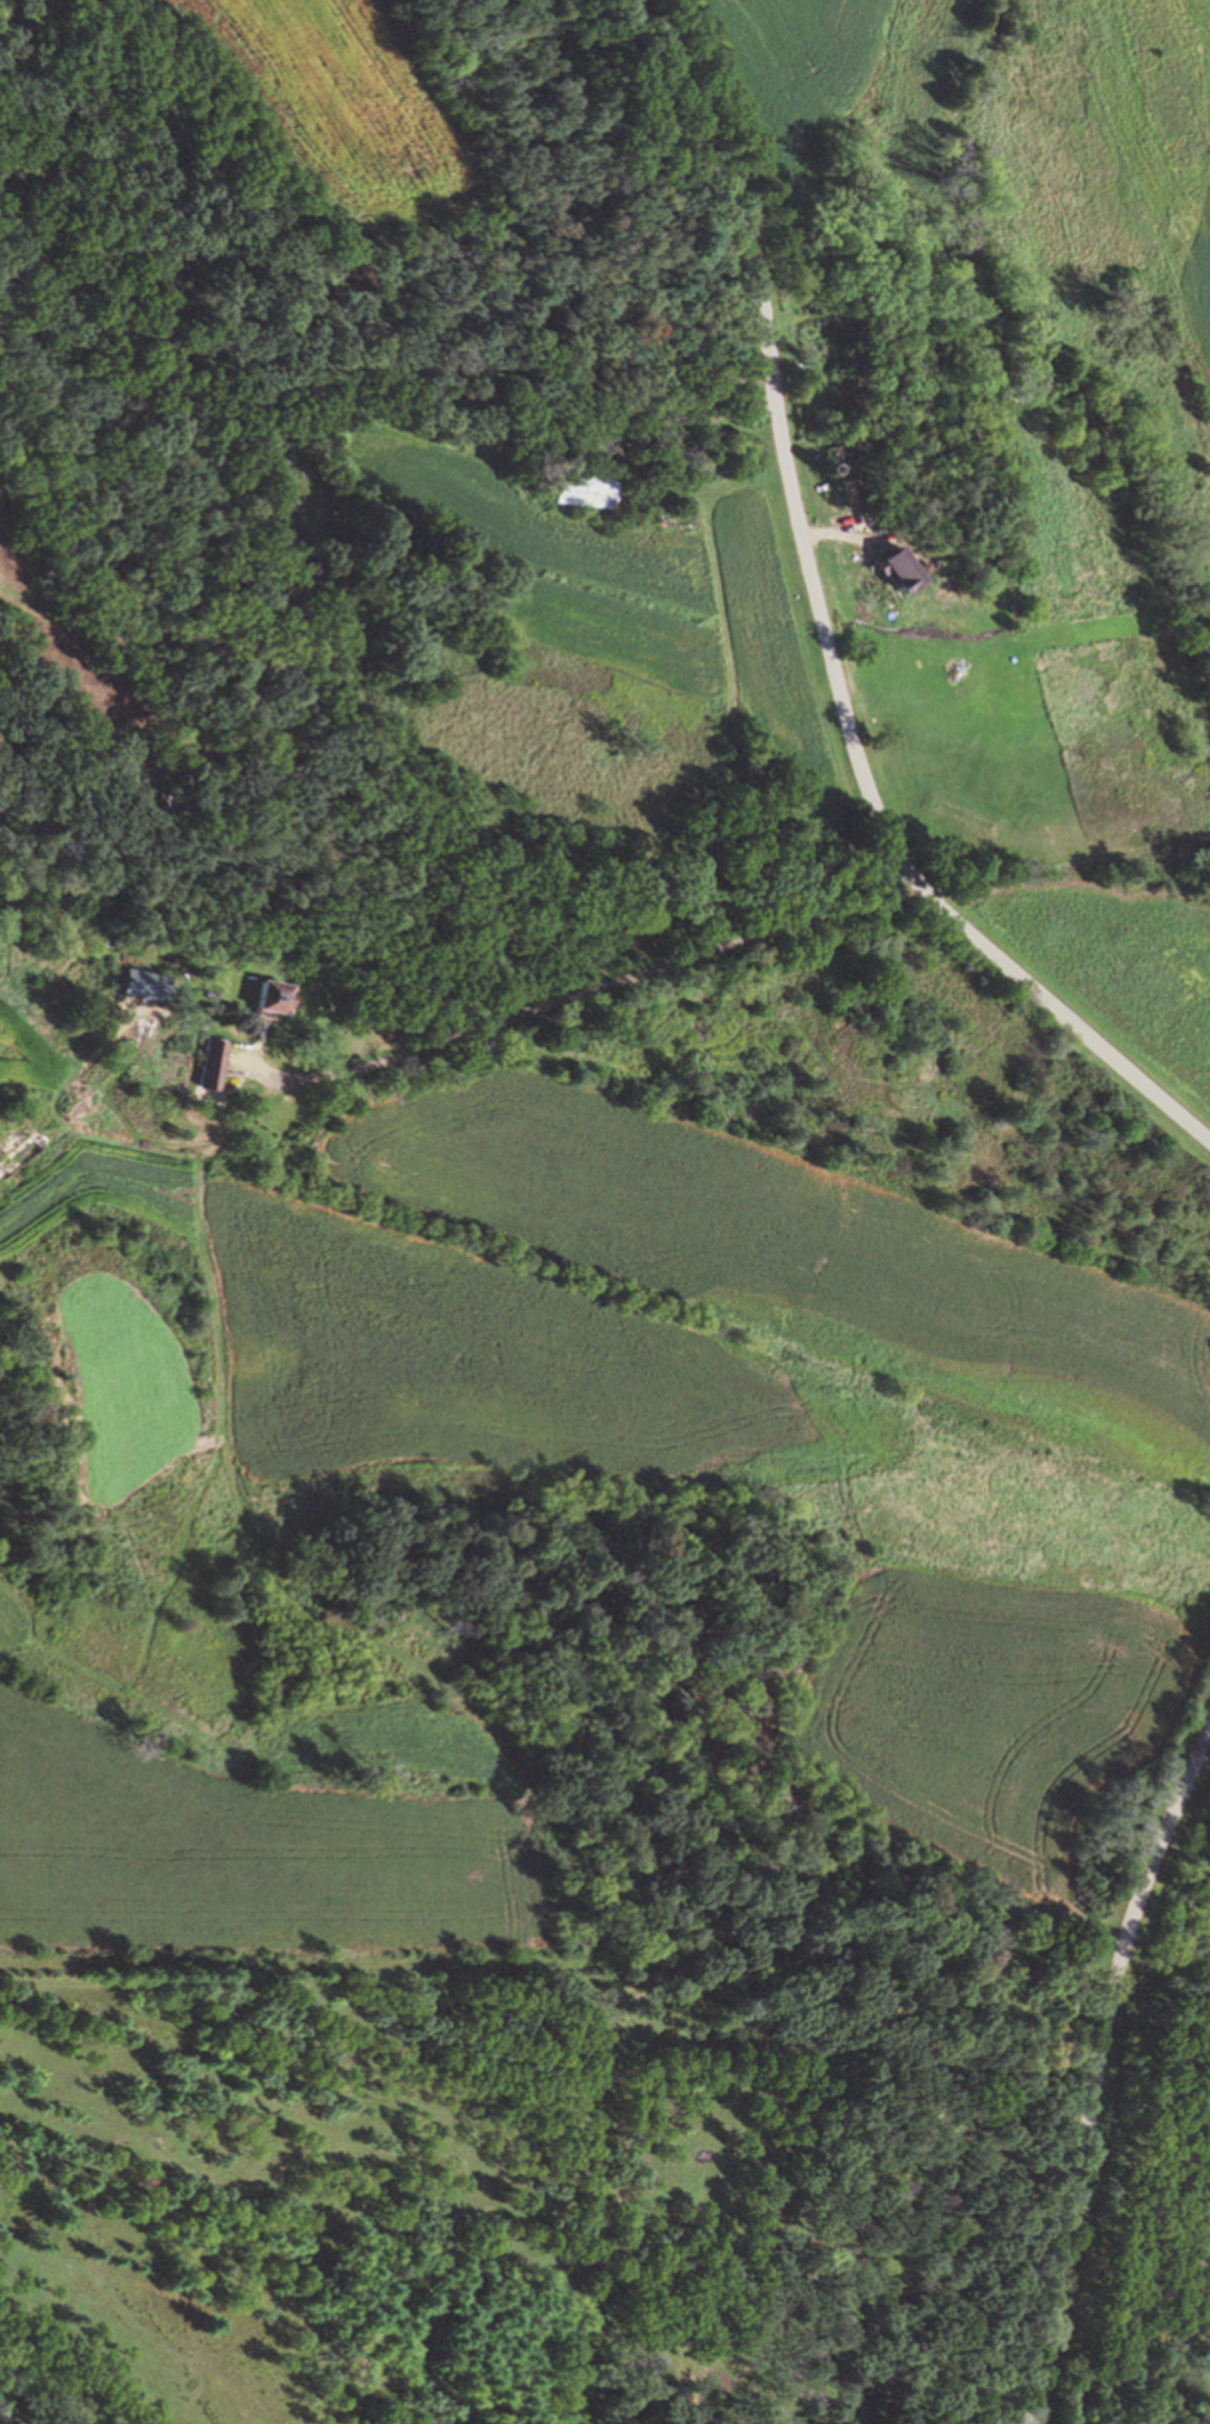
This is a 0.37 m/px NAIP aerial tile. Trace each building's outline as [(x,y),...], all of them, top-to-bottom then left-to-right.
[(860,377),(856,364),(874,359),(878,371),(860,377)] [(908,406),(894,407),(893,398),(906,397),(908,406)] [(856,437),(873,497),(845,504),(830,450),(826,451),(821,436),(838,432),(841,441),(856,437)] [(550,500),(554,468),(612,475),(609,507),(550,500)] [(899,544),(922,577),(898,592),(891,581),(893,580),(886,571),(880,574),(872,564),(899,544)] [(167,977),(163,1001),(118,992),(124,968),(167,977)] [(293,991),(289,1005),(287,1015),(277,1012),(276,1017),(257,1013),(265,977),(294,983),(293,991)] [(224,1041),(214,1090),(194,1086),(203,1036),(224,1041)] [(8,1174),(0,1181),(0,1132),(13,1121),(23,1132),(33,1123),(48,1141),(18,1167),(24,1173),(14,1181),(8,1174)]
